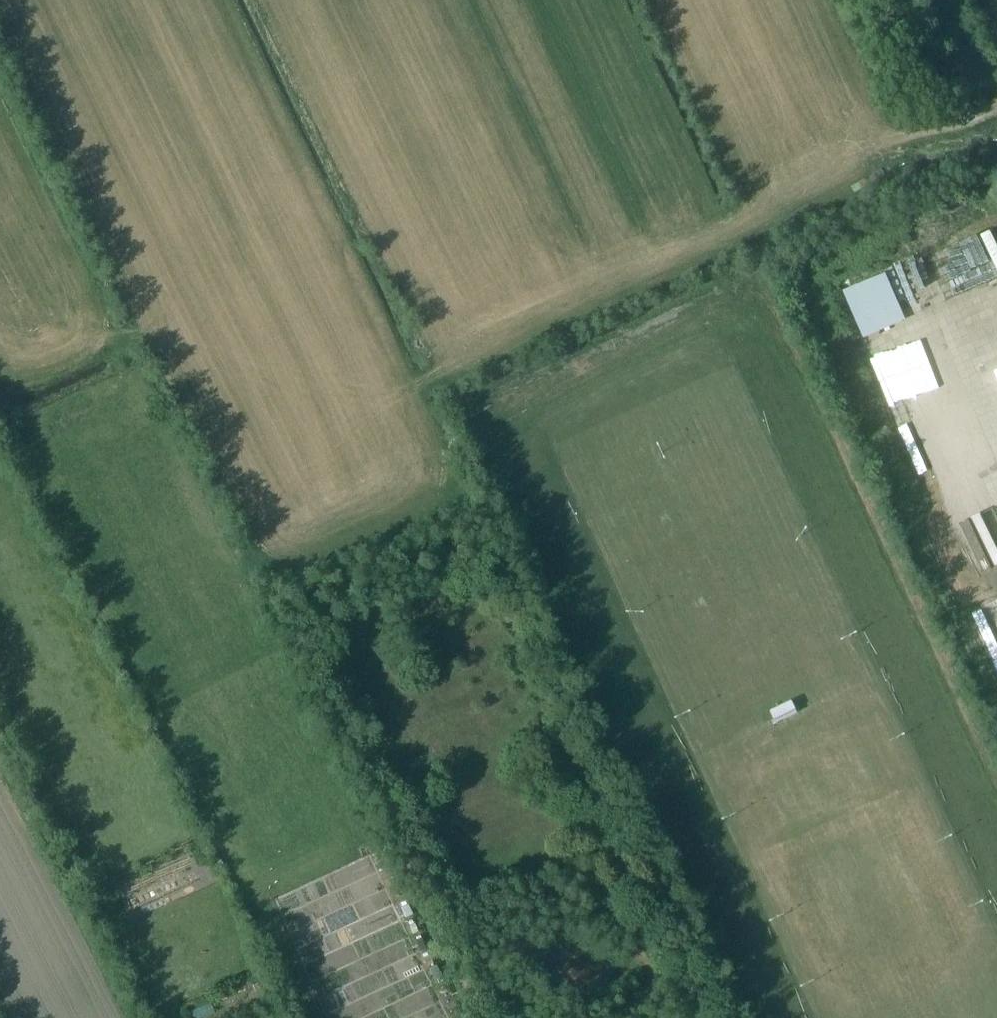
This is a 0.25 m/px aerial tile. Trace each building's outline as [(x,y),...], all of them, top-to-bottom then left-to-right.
[(996,273),(996,251),(984,224),(975,229),(996,273)] [(950,251),(922,261),(926,272),(954,262),(950,251)] [(941,274),(964,321),(973,317),(950,269),(941,274)] [(974,609),(991,644),(996,641),(996,597),(974,609)]
